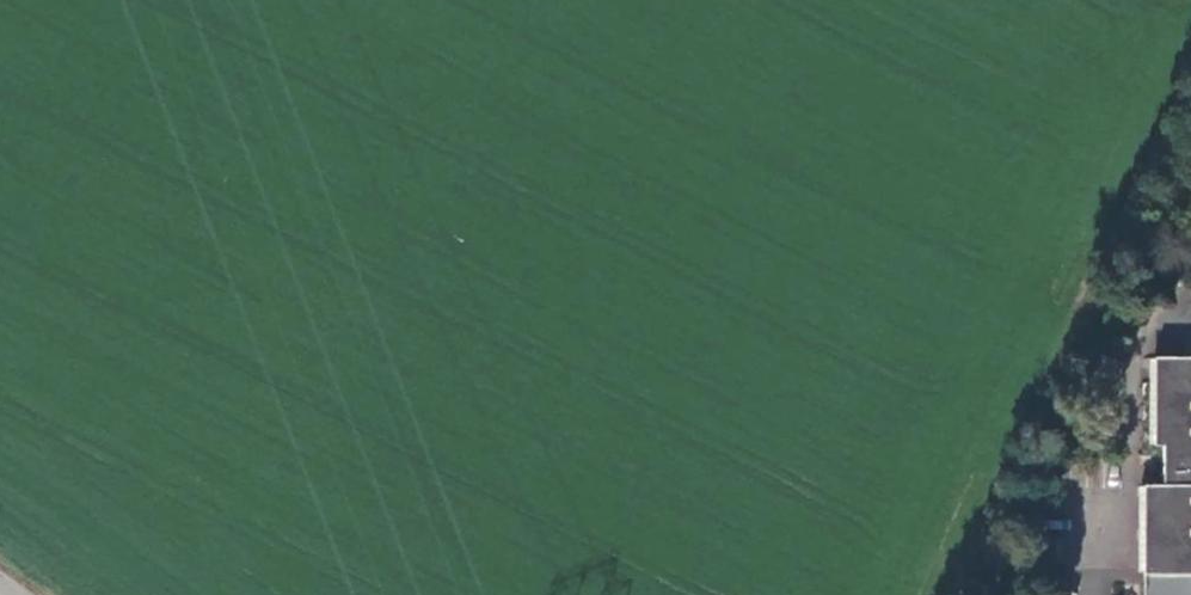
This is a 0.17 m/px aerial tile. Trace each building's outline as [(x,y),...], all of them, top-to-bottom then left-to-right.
[(1153,353),(1153,442),(1166,442),(1166,482),(1147,482),(1146,594),(1190,594),(1190,354),(1153,353)]
